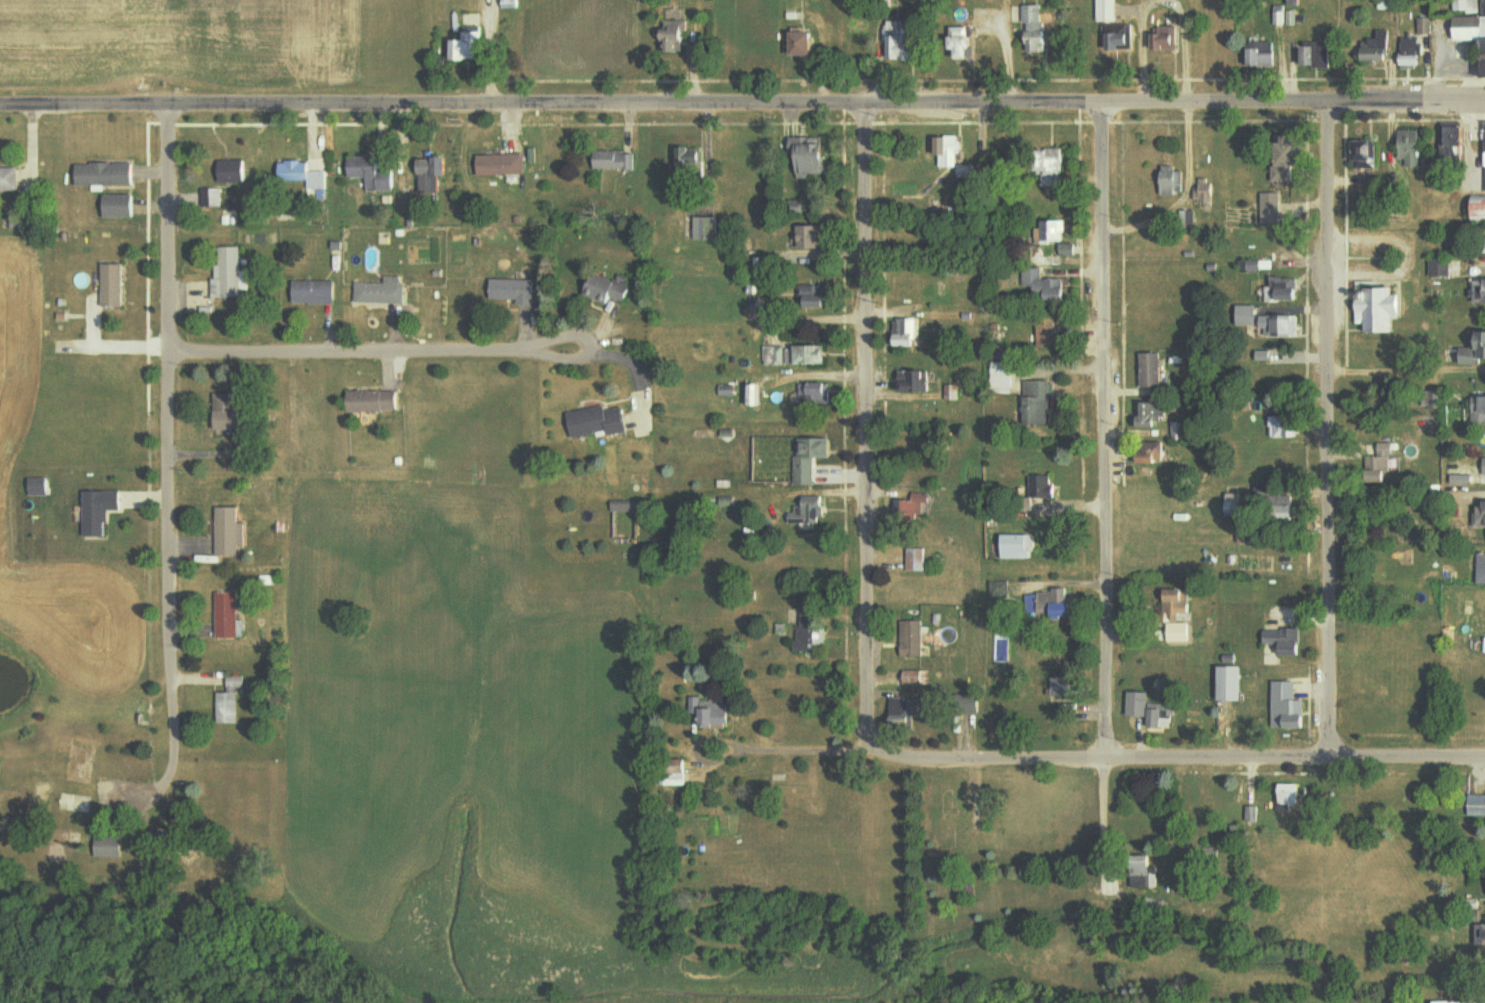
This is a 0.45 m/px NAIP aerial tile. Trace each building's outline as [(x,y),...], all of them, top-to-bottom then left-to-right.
[(1098,21),(1116,21),(1116,0),(1098,0),(1098,21)] [(1022,5),(1023,23),(1026,23),(1027,52),(1040,52),(1040,44),(1050,44),(1049,31),(1042,31),(1042,5),(1022,5)] [(1295,11),(1273,11),(1273,25),(1295,25),(1295,11)] [(1484,40),(1484,17),(1455,17),(1455,40),(1484,40)] [(1431,35),(1431,18),(1417,18),(1417,35),(1431,35)] [(662,40),(671,41),(671,53),(686,53),(686,21),(663,20),(662,40)] [(919,60),(918,34),(906,34),(906,21),(889,21),(889,60),(919,60)] [(1105,50),(1132,50),(1133,25),(1105,25),(1105,50)] [(959,60),(976,60),(975,27),(953,28),(954,52),(959,52),(959,60)] [(1176,50),(1176,27),(1155,27),(1155,51),(1176,50)] [(1389,31),(1374,30),(1374,41),(1362,41),(1362,61),(1388,61),(1389,31)] [(485,33),(462,32),(462,41),(453,41),(452,60),(484,61),(485,33)] [(816,33),(794,32),(794,56),(815,56),(816,33)] [(1417,45),(1418,38),(1401,38),(1400,65),(1421,66),(1422,45),(1417,45)] [(1276,42),(1257,43),(1257,49),(1247,50),(1248,68),(1277,67),(1276,42)] [(1305,67),(1331,68),(1332,44),(1305,43),(1305,67)] [(1454,147),(1466,147),(1466,126),(1442,126),(1443,158),(1455,158),(1454,147)] [(1422,130),(1398,130),(1398,159),(1405,159),(1405,167),(1421,167),(1422,130)] [(809,136),(791,137),(791,155),(800,155),(801,177),(830,176),(829,144),(809,145),(809,136)] [(1304,143),(1297,143),(1297,136),(1286,137),(1287,146),(1275,146),(1276,182),(1297,182),(1296,167),(1304,167),(1304,143)] [(940,168),(959,167),(959,177),(975,177),(975,166),(962,166),(961,137),(939,137),(940,168)] [(1377,141),(1357,141),(1356,161),(1376,162),(1377,141)] [(692,148),(678,148),(679,189),(691,189),(691,175),(705,175),(705,155),(692,156),(692,148)] [(1063,186),(1065,149),(1044,148),(1043,186),(1063,186)] [(635,152),(595,152),(595,169),(635,170),(635,152)] [(525,154),(479,155),(479,176),(526,174),(525,154)] [(394,190),(393,170),(379,171),(378,157),(349,157),(350,178),(366,178),(366,191),(394,190)] [(449,159),(420,159),(421,194),(439,193),(439,177),(449,177),(449,159)] [(219,161),(220,184),(246,183),(244,160),(219,161)] [(76,187),(133,186),(133,163),(76,164),(76,187)] [(0,168),(0,192),(18,191),(18,167),(0,168)] [(1161,168),(1161,195),(1176,195),(1176,186),(1183,186),(1183,168),(1161,168)] [(1212,179),(1199,178),(1199,187),(1194,187),(1193,201),(1203,201),(1203,207),(1212,207),(1212,179)] [(220,188),(201,189),(202,207),(221,206),(220,188)] [(1281,223),(1280,193),(1261,194),(1262,224),(1281,223)] [(103,195),(103,218),(134,218),(134,195),(103,195)] [(1484,198),(1484,196),(1475,196),(1475,223),(1484,223),(1484,198)] [(718,217),(694,218),(694,240),(718,240),(718,217)] [(1035,243),(1065,243),(1065,221),(1042,221),(1042,228),(1036,228),(1035,243)] [(825,249),(824,226),(798,226),(799,250),(825,249)] [(1059,256),(1076,256),(1075,244),(1058,244),(1059,256)] [(215,248),(216,278),(211,278),(212,298),(240,297),(238,247),(215,248)] [(1450,277),(1449,259),(1429,259),(1429,277),(1450,277)] [(1248,271),(1273,270),(1273,260),(1247,260),(1248,271)] [(124,265),(102,264),(101,307),(123,308),(124,265)] [(1042,279),(1042,270),(1031,270),(1032,290),(1037,290),(1038,301),(1067,300),(1066,279),(1042,279)] [(586,295),(609,306),(613,297),(625,303),(632,289),(597,272),(586,295)] [(384,283),(356,283),(356,303),(403,304),(403,276),(385,276),(384,283)] [(1300,278),(1269,278),(1269,302),(1300,302),(1300,278)] [(494,300),(518,300),(518,305),(535,306),(535,280),(495,280),(494,300)] [(1476,291),(1474,291),(1474,305),(1484,305),(1484,280),(1475,280),(1476,291)] [(294,304),(335,304),(336,282),(294,281),(294,304)] [(829,309),(828,297),(824,297),(824,286),(806,286),(806,309),(829,309)] [(1366,334),(1398,333),(1398,315),(1403,315),(1403,297),(1394,297),(1394,286),(1365,286),(1365,294),(1356,294),(1356,321),(1366,321),(1366,334)] [(1266,336),(1298,338),(1299,317),(1257,315),(1258,306),(1240,306),(1239,326),(1267,327),(1266,336)] [(918,319),(895,319),(894,347),(918,347),(918,319)] [(1036,321),(1037,349),(1056,349),(1055,321),(1036,321)] [(1472,332),(1472,349),(1459,348),(1459,361),(1484,361),(1484,333),(1472,332)] [(785,346),(764,346),(765,365),(785,364),(785,346)] [(828,364),(827,347),(786,349),(787,366),(828,364)] [(1162,353),(1140,354),(1141,388),(1163,388),(1162,353)] [(1012,394),(1013,363),(992,362),(991,394),(1012,394)] [(930,372),(900,371),(899,393),(930,393),(930,372)] [(1050,425),(1049,381),(1024,381),(1025,425),(1050,425)] [(829,383),(801,384),(801,404),(829,403),(829,383)] [(748,407),(762,406),(761,385),(747,386),(748,407)] [(348,392),(348,412),(399,412),(399,391),(348,392)] [(238,393),(216,394),(217,433),(251,432),(251,411),(239,411),(238,393)] [(1472,397),(1473,422),(1483,422),(1483,415),(1484,415),(1484,397),(1472,397)] [(1137,416),(1137,428),(1159,429),(1159,417),(1165,417),(1165,403),(1141,403),(1141,416),(1137,416)] [(570,412),(574,437),(608,432),(608,436),(628,433),(624,407),(606,410),(606,406),(570,412)] [(1299,438),(1299,415),(1271,416),(1271,439),(1299,438)] [(795,455),(795,486),(814,486),(815,459),(830,459),(830,439),(799,439),(799,455),(795,455)] [(1143,464),(1165,464),(1164,443),(1153,444),(1154,453),(1143,453),(1143,464)] [(1381,455),(1393,455),(1393,444),(1381,443),(1381,455)] [(1369,474),(1377,474),(1377,473),(1400,472),(1399,457),(1368,457),(1369,474)] [(1049,476),(1030,475),(1029,498),(1049,499),(1049,476)] [(1473,484),(1473,475),(1452,475),(1452,484),(1473,484)] [(48,479),(30,479),(31,496),(49,495),(48,479)] [(122,510),(122,491),(85,492),(85,537),(106,537),(106,523),(109,523),(109,511),(122,510)] [(802,494),(803,506),(796,506),(796,512),(789,513),(789,524),(820,523),(820,514),(831,513),(830,493),(802,494)] [(923,503),(931,503),(932,494),(912,493),(912,502),(899,501),(899,517),(922,518),(923,503)] [(637,512),(638,501),(613,500),(612,511),(637,512)] [(239,508),(217,507),(216,555),(239,556),(239,545),(246,545),(246,524),(239,524),(239,508)] [(1034,559),(1034,535),(1003,535),(1003,559),(1034,559)] [(925,549),(907,549),(907,571),(924,571),(925,549)] [(1069,590),(1041,591),(1042,617),(1076,616),(1076,603),(1069,603),(1069,590)] [(1188,590),(1165,590),(1164,619),(1179,619),(1179,613),(1187,614),(1188,590)] [(217,639),(239,638),(238,592),(216,593),(217,639)] [(797,652),(813,653),(814,645),(818,645),(819,628),(812,628),(813,607),(799,606),(797,652)] [(902,658),(922,658),(923,622),(902,621),(902,658)] [(1190,623),(1168,623),(1168,642),(1190,642),(1190,623)] [(1263,630),(1263,644),(1280,644),(1280,657),(1302,656),(1302,630),(1263,630)] [(1244,701),(1243,667),(1220,667),(1221,702),(1244,701)] [(929,670),(903,671),(903,686),(930,685),(929,670)] [(236,692),(236,687),(244,687),(244,676),(227,677),(228,692),(236,692)] [(1296,682),(1274,682),(1273,729),(1307,729),(1308,701),(1296,701),(1296,682)] [(237,692),(217,693),(218,725),(238,724),(237,692)] [(1127,717),(1148,717),(1148,729),(1163,729),(1164,716),(1175,717),(1176,704),(1149,704),(1149,693),(1128,693),(1127,717)] [(889,698),(890,723),(914,723),(914,717),(927,716),(926,700),(905,701),(905,698),(889,698)] [(718,730),(718,724),(730,725),(731,702),(690,700),(690,714),(701,715),(700,729),(718,730)] [(688,786),(688,759),(666,760),(667,775),(661,776),(661,786),(688,786)] [(1277,812),(1292,812),(1292,807),(1303,807),(1303,786),(1277,785),(1277,812)] [(1469,817),(1484,817),(1484,796),(1469,796),(1469,817)] [(1246,822),(1258,822),(1257,806),(1245,807),(1246,822)] [(123,857),(122,837),(96,837),(97,857),(123,857)] [(1477,926),(1480,946),(1484,945),(1484,925),(1477,926)]
